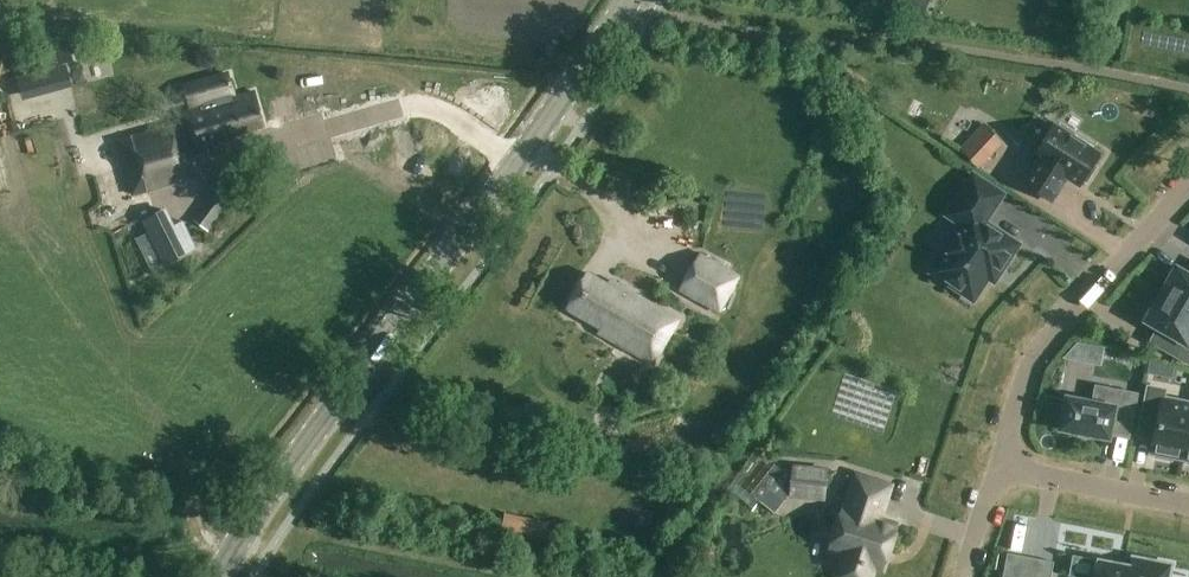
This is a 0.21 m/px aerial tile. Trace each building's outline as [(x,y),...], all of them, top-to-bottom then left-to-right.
[(69,44),(52,47),(55,62),(71,59),(69,44)] [(205,109),(184,115),(195,153),(225,145),(224,139),(261,129),(252,96),(232,102),(231,97),(235,96),(230,77),(216,81),(199,86),(199,87),(204,105),(204,107),(205,109)] [(959,148),(977,167),(1002,142),(984,123),(959,148)] [(133,193),(187,177),(172,124),(118,140),(133,193)] [(1072,137),(1075,133),(1060,124),(1057,128),(1053,125),(1034,156),(1039,160),(1024,184),(1052,201),(1063,183),(1061,182),(1065,176),(1079,185),(1082,180),(1086,183),(1096,167),(1092,164),(1099,154),(1072,137)] [(208,230),(247,174),(235,166),(226,178),(223,178),(194,221),(208,230)] [(1003,192),(972,173),(944,214),(960,224),(942,252),(938,250),(928,265),(932,267),(929,273),(972,300),(997,263),(1002,266),(1018,242),(986,221),(1003,192)] [(1027,201),(1021,213),(1038,222),(1044,210),(1027,201)] [(141,223),(163,266),(196,249),(183,223),(175,227),(167,211),(141,223)] [(101,228),(105,237),(93,242),(108,276),(154,256),(142,228),(134,231),(128,217),(101,228)] [(718,312),(739,276),(699,253),(678,289),(718,312)] [(1188,311),(1188,274),(1176,266),(1175,269),(1170,269),(1165,277),(1166,283),(1160,294),(1188,311)] [(606,284),(586,272),(565,308),(600,328),(597,332),(653,364),(678,319),(609,279),(606,284)] [(1160,294),(1154,304),(1149,304),(1144,313),(1146,317),(1144,320),(1170,335),(1162,348),(1188,365),(1188,311),(1160,294)] [(1149,361),(1146,374),(1169,379),(1172,367),(1149,361)] [(1130,432),(1137,395),(1095,386),(1092,402),(1066,397),(1064,408),(1059,407),(1056,425),(1060,426),(1060,430),(1078,433),(1078,435),(1090,437),(1090,436),(1109,440),(1111,428),(1130,432)] [(1188,416),(1188,403),(1163,397),(1165,390),(1149,387),(1142,417),(1157,421),(1150,453),(1156,454),(1155,457),(1171,460),(1172,458),(1180,459),(1188,416)] [(1180,459),(1188,461),(1188,464),(1188,416),(1180,459)] [(773,465),(751,494),(760,501),(775,513),(784,501),(788,496),(788,493),(790,471),(779,469),(773,465)] [(788,496),(787,499),(824,503),(827,468),(791,465),(790,471),(788,493),(788,496)] [(890,486),(855,475),(847,500),(848,500),(845,509),(842,508),(834,533),(830,536),(827,545),(829,550),(828,552),(841,557),(834,576),(871,576),(874,567),(882,570),(896,526),(878,520),(881,508),(883,509),(890,486)] [(1002,576),(1051,576),(1053,562),(1007,553),(1002,576)] [(1070,575),(1083,576),(1169,576),(1171,565),(1132,559),(1131,568),(1092,561),(1092,560),(1073,557),(1070,575)]
